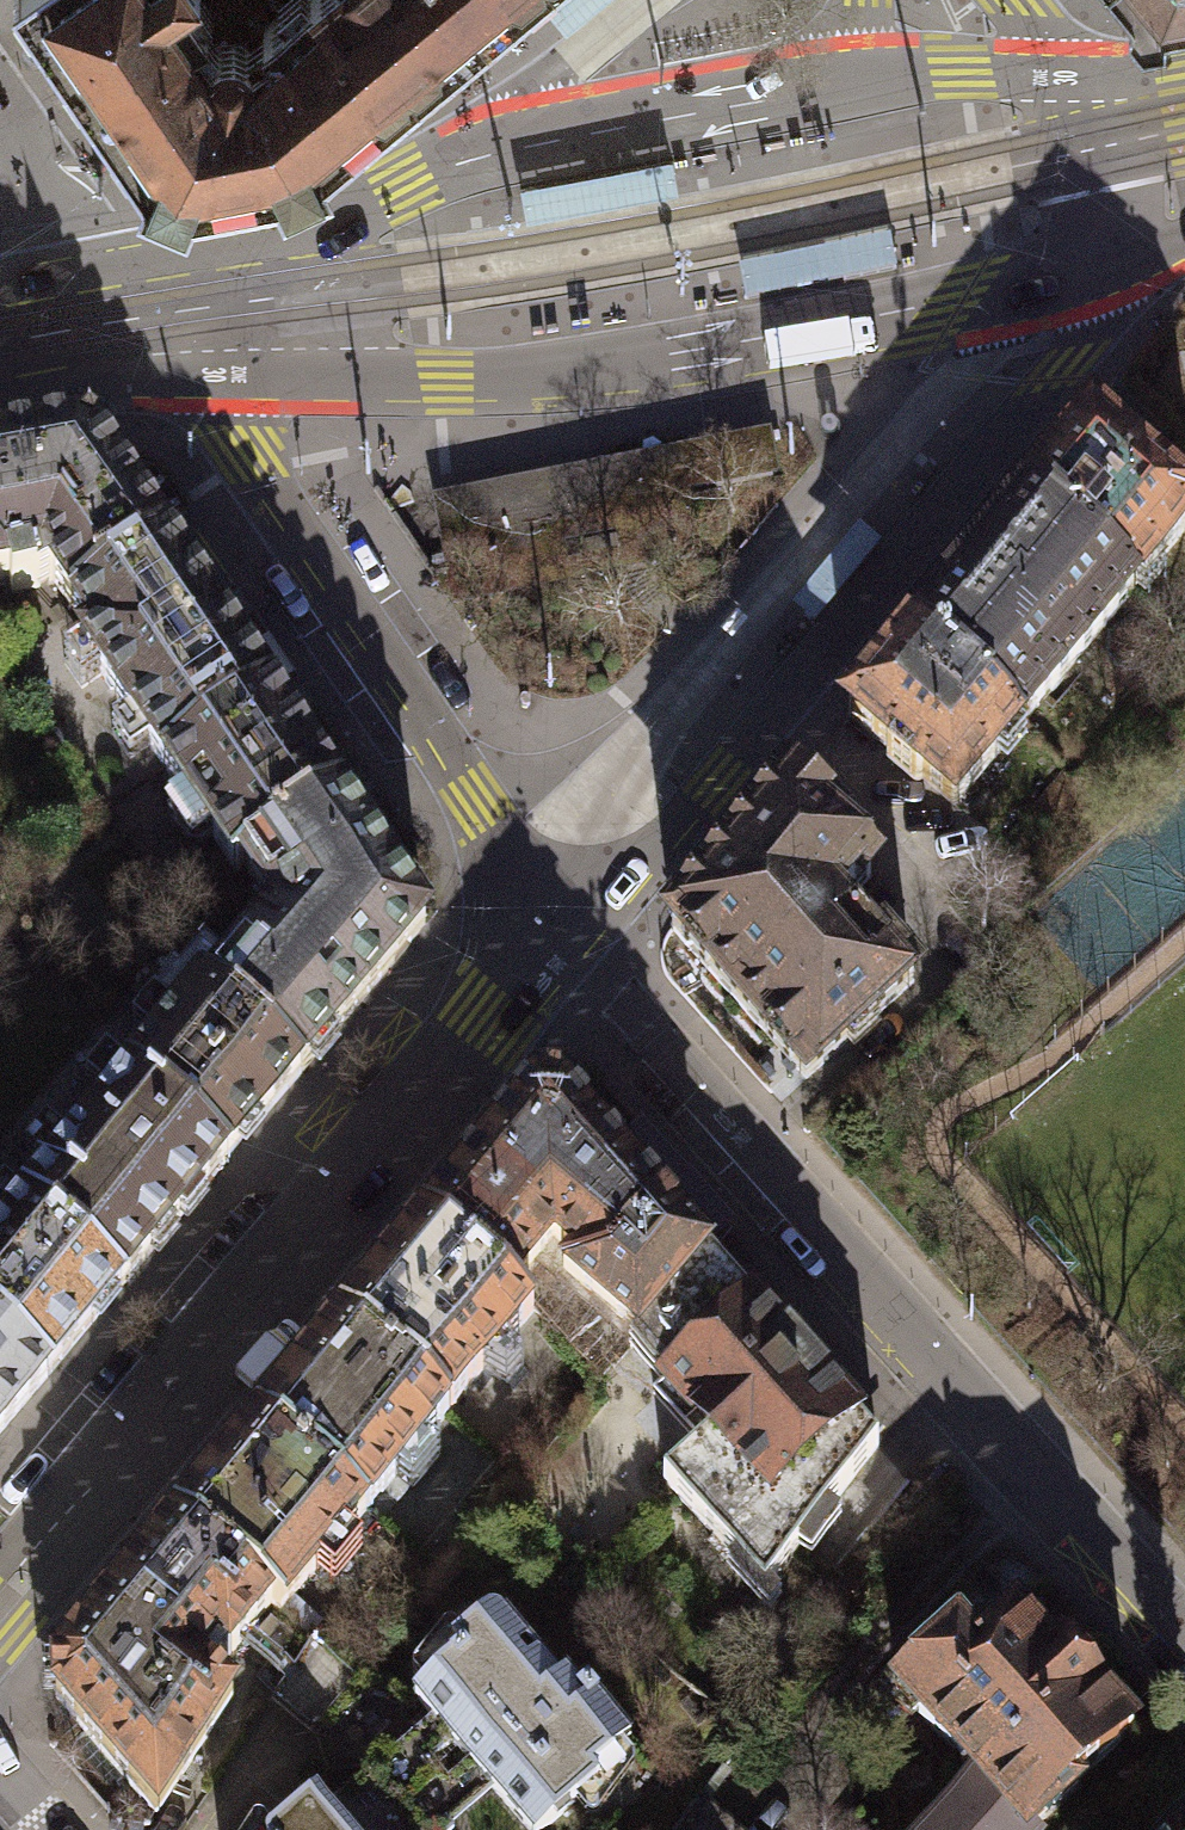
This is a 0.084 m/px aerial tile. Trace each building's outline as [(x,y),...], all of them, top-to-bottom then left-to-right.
[(199,31),(210,23),(194,0),(24,0),(94,103),(199,31)] [(270,41),(350,137),(486,24),(466,0),(300,0),(262,31),(270,41)] [(486,24),(515,0),(466,0),(486,24)] [(1166,14),(1184,11),(1184,0),(1133,0),(1128,15),(1143,32),(1165,28),(1166,14)] [(94,103),(147,181),(141,196),(184,213),(190,198),(279,181),(286,196),(327,177),(320,162),(350,137),(270,41),(253,55),(248,48),(242,43),(234,41),(226,42),(218,45),(212,50),(199,31),(94,103)] [(1127,401),(1106,426),(1135,452),(1157,427),(1127,401)] [(1028,502),(1134,592),(1184,531),(1184,503),(1092,425),(1028,502)] [(76,438),(0,452),(0,580),(9,579),(11,594),(37,589),(51,580),(72,611),(167,546),(103,455),(104,453),(100,447),(104,437),(80,427),(76,438)] [(708,444),(717,486),(773,475),(764,433),(708,444)] [(645,559),(629,475),(679,465),(684,494),(690,493),(717,488),(717,486),(708,444),(708,443),(431,497),(452,606),(458,605),(457,596),(442,521),(554,499),(569,574),(571,583),(647,568),(645,559)] [(679,465),(629,475),(645,559),(695,549),(684,494),(679,465)] [(457,596),(569,574),(554,499),(442,521),(457,596)] [(1028,502),(913,639),(1020,728),(1134,592),(1028,502)] [(82,648),(164,768),(269,696),(167,546),(72,611),(93,641),(82,648)] [(913,639),(848,716),(955,806),(1020,728),(913,639)] [(236,872),(244,867),(341,800),(269,696),(164,768),(236,872)] [(837,906),(841,911),(871,876),(827,839),(834,832),(786,791),(670,929),(806,1079),(914,982),(882,947),(875,953),(856,932),(852,935),(831,912),(837,906)] [(303,1072),(427,925),(341,800),(244,867),(278,917),(212,996),(303,1072)] [(205,990),(131,1078),(229,1160),(303,1072),(212,996),(205,990)] [(122,1287),(229,1160),(131,1078),(24,1206),(122,1287)] [(709,1257),(710,1255),(565,1094),(535,1092),(425,1224),(510,1295),(513,1292),(552,1246),(574,1264),(563,1276),(639,1340),(709,1257)] [(122,1287),(24,1206),(0,1235),(0,1334),(49,1375),(122,1287)] [(425,1224),(341,1322),(449,1413),(535,1311),(513,1292),(510,1295),(425,1224)] [(679,1375),(666,1388),(710,1438),(664,1478),(737,1561),(741,1557),(769,1588),(877,1446),(709,1257),(639,1340),(679,1375)] [(341,1322),(258,1421),(366,1512),(449,1413),(341,1322)] [(49,1375),(0,1334),(0,1433),(49,1375)] [(258,1421),(175,1520),(274,1603),(283,1610),(366,1512),(258,1421)] [(55,1696),(157,1814),(233,1698),(199,1669),(205,1662),(216,1672),(274,1603),(175,1520),(53,1666),(55,1696)] [(982,1781),(1026,1829),(1032,1829),(1079,1789),(1074,1783),(1134,1731),(1061,1648),(1053,1654),(1017,1613),(974,1650),(958,1632),(895,1688),(979,1783),(982,1781)] [(503,1619),(499,1616),(495,1615),(492,1616),(488,1617),(452,1649),(459,1657),(414,1696),(432,1717),(454,1742),(452,1744),(471,1766),(472,1764),(529,1829),(544,1829),(600,1782),(593,1773),(632,1739),(588,1688),(581,1694),(567,1677),(559,1684),(503,1619)] [(360,1674),(317,1638),(274,1697),(281,1702),(280,1704),(314,1727),(360,1674)] [(325,1809),(343,1829),(396,1829),(452,1782),(433,1760),(452,1744),(454,1742),(432,1717),(389,1754),(385,1749),(363,1768),(367,1772),(325,1809)] [(982,1781),(979,1783),(934,1829),(1026,1829),(982,1781)] [(325,1809),(315,1798),(278,1829),(343,1829),(325,1809)] [(698,1800),(675,1829),(730,1829),(698,1800)]
